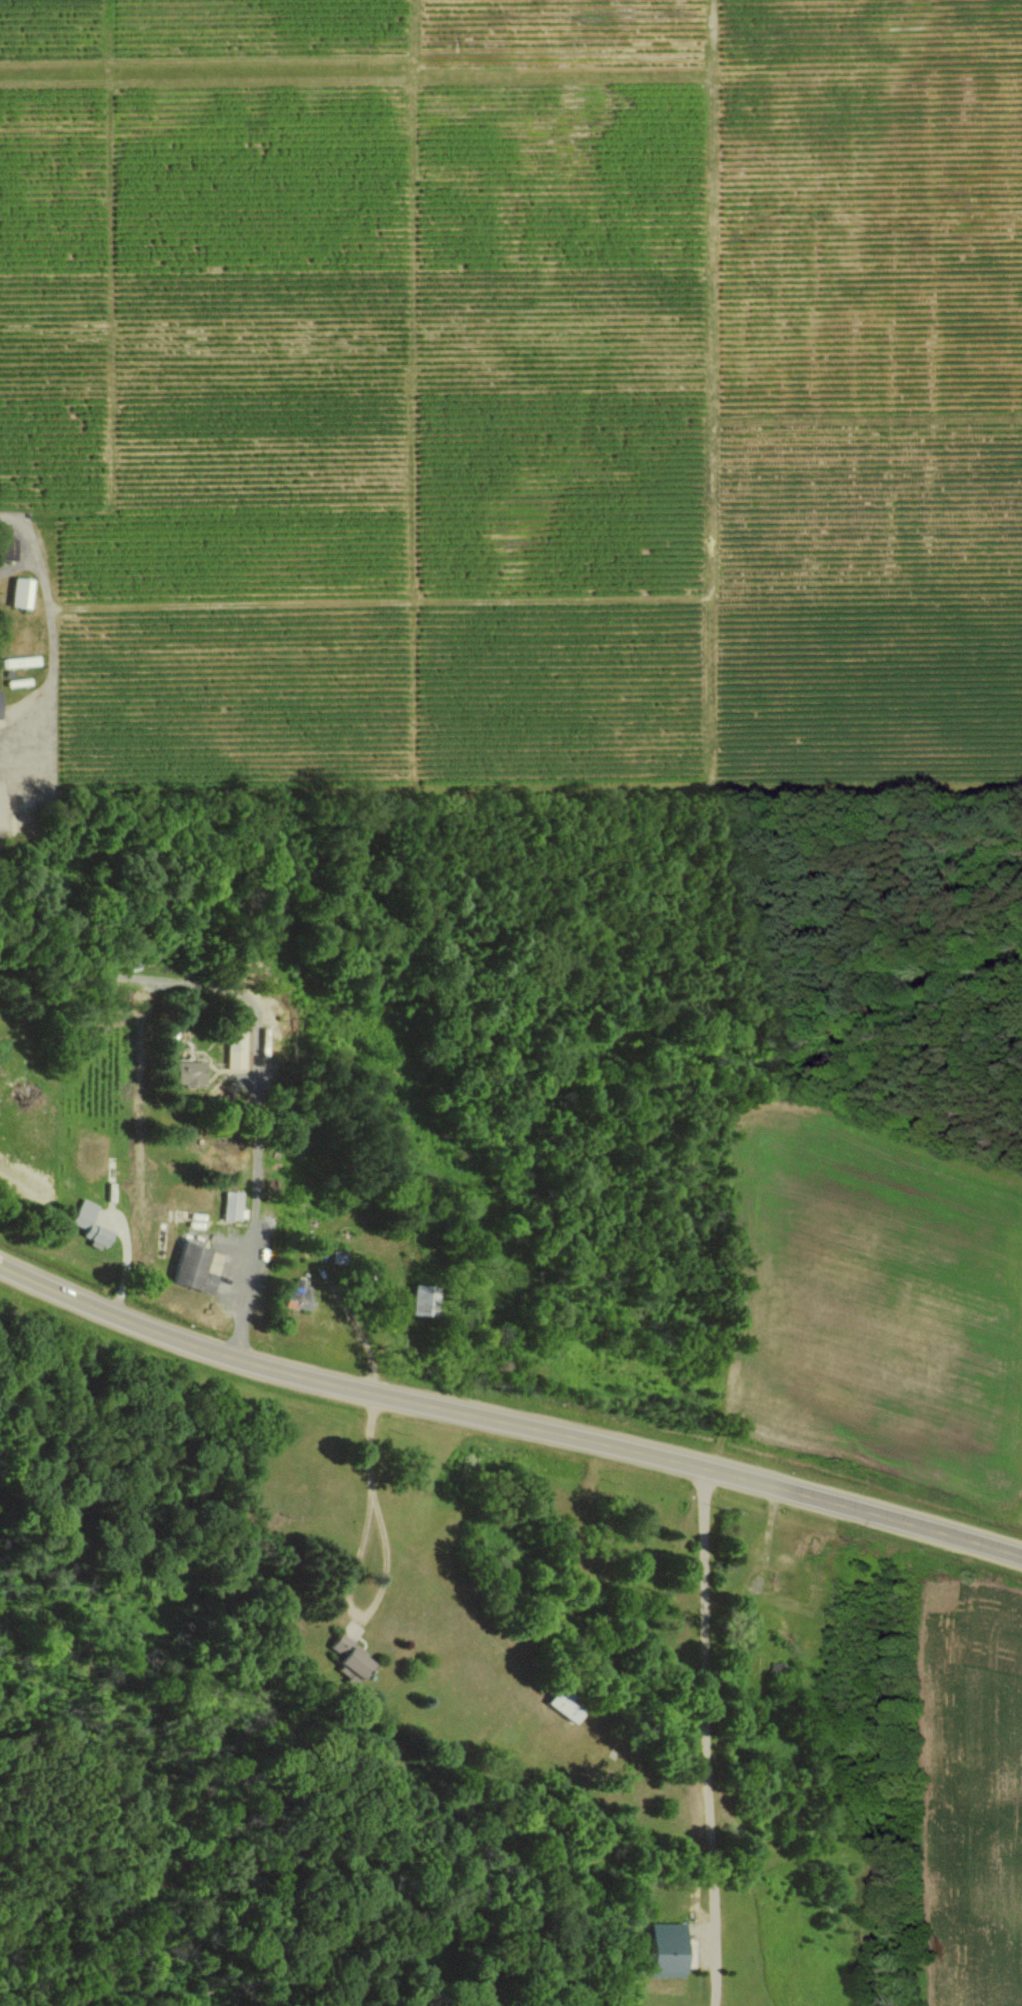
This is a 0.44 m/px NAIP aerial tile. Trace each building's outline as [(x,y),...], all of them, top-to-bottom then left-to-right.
[(14,560),(14,538),(6,538),(6,527),(0,527),(0,560),(14,560)] [(5,606),(24,608),(27,579),(8,577),(5,606)] [(223,1068),(240,1068),(241,1042),(246,1042),(247,1024),(239,1023),(239,1009),(225,1009),(223,1068)] [(167,1084),(197,1084),(197,1060),(168,1060),(167,1084)] [(238,1220),(239,1191),(222,1191),(220,1219),(238,1220)] [(67,1222),(81,1228),(78,1235),(87,1239),(86,1241),(103,1248),(110,1232),(87,1222),(95,1205),(78,1197),(67,1222)] [(213,1273),(202,1270),(208,1248),(177,1239),(165,1282),(207,1294),(213,1273)] [(291,1286),(277,1285),(276,1306),(303,1308),(304,1279),(291,1279),(291,1286)] [(404,1313),(426,1316),(430,1287),(407,1284),(404,1313)] [(336,1654),(329,1663),(346,1675),(342,1681),(349,1686),(365,1662),(359,1657),(363,1651),(335,1632),(325,1647),(336,1654)] [(540,1702),(568,1723),(578,1710),(550,1689),(540,1702)] [(680,1976),(681,1923),(646,1922),(645,1975),(680,1976)]
